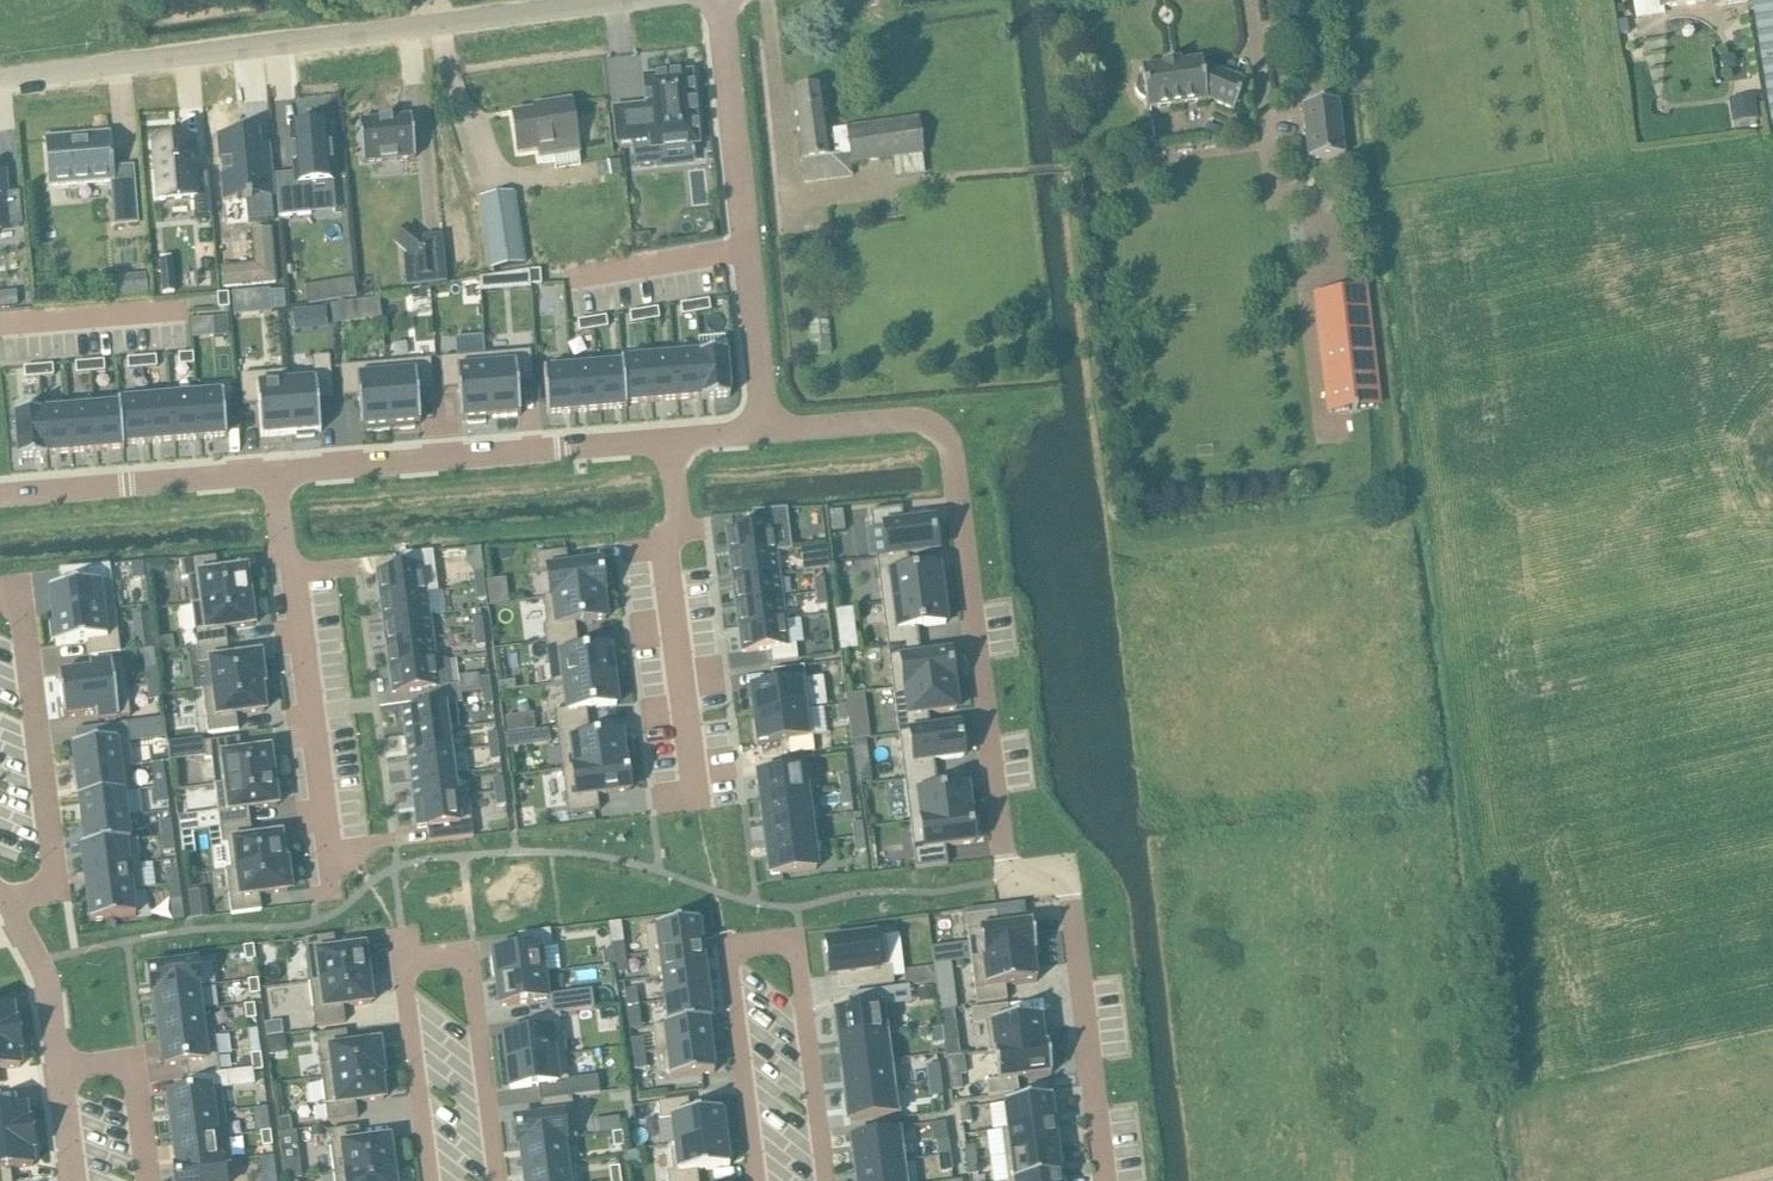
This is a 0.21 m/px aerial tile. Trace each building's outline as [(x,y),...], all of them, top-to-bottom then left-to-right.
[(1664,3),(1672,8),(1708,3),(1707,0),(1664,0),(1664,3)] [(1140,98),(1145,101),(1146,109),(1207,101),(1207,99),(1234,111),(1245,83),(1215,70),(1213,75),(1203,70),(1201,60),(1180,63),(1180,61),(1162,63),(1162,65),(1141,68),(1142,75),(1137,80),(1135,86),(1136,93),(1140,98)] [(699,145),(691,73),(644,78),(647,105),(613,109),(617,144),(633,142),(636,166),(657,164),(656,149),(699,145)] [(852,176),(851,164),(893,158),(896,177),(925,173),(922,153),(924,153),(919,119),(830,132),(823,86),(791,91),(804,183),(852,176)] [(1757,95),(1731,98),(1734,122),(1760,118),(1757,95)] [(542,163),(580,157),(572,100),(547,104),(547,109),(513,114),(519,152),(537,149),(539,161),(542,163)] [(1337,103),(1302,107),(1308,161),(1344,157),(1337,103)] [(414,157),(411,116),(391,118),(391,117),(389,117),(389,118),(380,119),(380,118),(378,118),(378,119),(358,121),(362,162),(414,157)] [(278,216),(311,214),(308,183),(333,180),(327,123),(289,126),(293,172),(275,174),(278,216)] [(257,134),(219,137),(222,162),(220,163),(221,164),(222,164),(223,173),(221,173),(222,175),(223,174),(225,200),(246,198),(248,222),(274,219),(268,152),(258,153),(257,134)] [(47,139),(50,185),(112,180),(115,224),(138,222),(134,166),(112,168),(110,138),(90,140),(71,142),(71,137),(47,139)] [(191,141),(154,144),(159,201),(193,198),(195,218),(212,217),(208,172),(194,173),(191,141)] [(0,171),(0,226),(23,224),(20,190),(6,192),(4,171),(0,171)] [(346,203),(346,185),(333,185),(333,203),(346,203)] [(492,268),(524,263),(513,193),(481,198),(492,268)] [(529,271),(530,285),(541,284),(540,270),(529,271)] [(145,293),(144,271),(108,273),(109,294),(145,293)] [(494,273),(494,287),(517,286),(517,272),(494,273)] [(354,280),(305,282),(305,299),(355,297),(354,280)] [(217,293),(219,308),(229,307),(228,293),(217,293)] [(695,302),(696,312),(711,310),(709,299),(695,302)] [(682,315),(696,312),(695,302),(680,304),(682,315)] [(828,302),(804,304),(805,323),(808,323),(811,355),(832,353),(828,302)] [(311,318),(324,317),(323,306),(290,310),(292,327),(312,325),(311,318)] [(644,310),(645,321),(659,318),(658,308),(644,310)] [(1366,309),(1319,315),(1330,411),(1352,409),(1352,411),(1357,410),(1357,408),(1378,406),(1366,309)] [(631,323),(645,321),(644,310),(629,312),(631,323)] [(592,318),(594,329),(608,327),(606,316),(592,318)] [(579,331),(594,329),(592,318),(578,321),(579,331)] [(486,355),(491,418),(520,415),(518,383),(533,382),(531,351),(486,355)] [(726,352),(698,354),(702,398),(702,399),(730,397),(726,352)] [(179,354),(180,365),(194,364),(193,353),(179,354)] [(698,354),(674,356),(677,400),(702,398),(698,354)] [(491,418),(486,355),(441,358),(443,389),(458,388),(461,420),(468,420),(468,423),(486,422),(485,418),(491,418)] [(156,356),(142,357),(143,368),(157,367),(156,356)] [(286,371),(291,434),(296,433),(297,437),(314,436),(314,432),(321,431),(318,399),(333,398),(330,356),(313,357),(315,380),(288,382),(287,371),(286,371)] [(674,356),(648,358),(652,402),(677,400),(674,356)] [(128,369),(143,368),(142,357),(127,358),(128,369)] [(648,358),(623,360),(627,404),(652,402),(648,358)] [(386,363),(391,430),(393,429),(415,427),(414,423),(421,423),(418,391),(433,390),(431,359),(386,363)] [(104,360),(90,361),(91,372),(105,371),(104,360)] [(622,364),(596,366),(600,410),(627,408),(627,404),(623,360),(621,360),(622,364)] [(76,373),(91,372),(90,361),(75,363),(76,373)] [(391,430),(386,363),(341,366),(343,397),(359,396),(361,428),(367,427),(368,431),(389,429),(389,430),(391,430)] [(53,365),(39,366),(39,377),(54,375),(53,365)] [(25,378),(39,377),(39,366),(24,367),(25,378)] [(596,366),(570,368),(574,412),(600,410),(596,366)] [(570,368),(544,370),(547,414),(574,412),(570,368)] [(291,434),(286,371),(241,375),(243,405),(259,404),(261,436),(291,434)] [(223,392),(198,395),(201,438),(227,436),(223,392)] [(198,395),(172,397),(175,441),(201,438),(198,395)] [(172,397),(146,399),(150,443),(175,441),(172,397)] [(146,399),(120,401),(124,445),(150,443),(146,399)] [(119,405),(95,407),(98,451),(124,449),(124,445),(120,401),(118,401),(119,405)] [(95,407),(69,409),(73,453),(98,451),(95,407)] [(69,409),(43,411),(47,455),(73,453),(69,409)] [(43,411),(16,413),(19,459),(47,457),(47,455),(43,411)] [(876,557),(876,558),(909,554),(937,550),(937,546),(941,545),(939,524),(934,524),(934,520),(904,523),(902,508),(870,512),(872,529),(883,528),(887,555),(876,557)] [(775,552),(792,550),(787,509),(753,513),(754,528),(727,531),(730,559),(775,552)] [(827,545),(813,547),(800,549),(803,571),(830,568),(829,559),(827,545)] [(381,599),(426,593),(438,591),(433,550),(403,554),(405,569),(378,572),(381,599)] [(543,598),(605,590),(601,562),(568,566),(566,551),(534,555),(536,572),(547,571),(551,596),(542,597),(543,598)] [(775,552),(730,559),(733,581),(778,575),(775,552)] [(882,603),(942,595),(938,567),(911,570),(909,554),(876,558),(882,603)] [(218,573),(218,571),(216,557),(209,558),(181,562),(180,562),(182,579),(188,578),(191,605),(199,604),(246,598),(253,597),(251,577),(247,577),(246,571),(247,571),(247,569),(243,569),(218,573)] [(145,578),(143,563),(131,564),(133,579),(145,578)] [(475,586),(485,585),(483,571),(474,573),(475,586)] [(778,575),(733,581),(736,604),(781,598),(778,575)] [(816,593),(826,591),(824,578),(814,579),(816,593)] [(53,617),(115,609),(111,581),(49,589),(53,617)] [(485,585),(475,586),(477,600),(486,599),(487,599),(485,585)] [(545,642),(577,637),(575,623),(605,619),(602,592),(605,591),(605,590),(543,598),(546,625),(543,625),(545,642)] [(826,591),(816,593),(818,606),(827,605),(826,592),(826,591)] [(426,593),(381,599),(384,621),(429,616),(426,593)] [(887,646),(919,642),(917,627),(945,624),(942,595),(882,603),(887,646)] [(253,624),(253,617),(256,616),(253,597),(246,598),(199,604),(191,605),(195,633),(197,647),(221,644),(227,644),(225,630),(225,629),(250,626),(254,625),(254,623),(253,624)] [(781,598),(736,604),(739,627),(784,621),(781,598)] [(852,606),(834,608),(839,649),(857,647),(852,606)] [(115,609),(53,617),(53,622),(50,622),(52,640),(56,639),(56,645),(88,641),(90,656),(120,652),(118,637),(115,609)] [(429,616),(384,621),(387,644),(432,638),(429,616)] [(474,633),(484,631),(482,618),(472,619),(474,633)] [(742,652),(771,648),(772,662),(798,659),(796,645),(788,646),(784,621),(739,627),(742,652)] [(484,631),(474,633),(476,646),(485,645),(486,645),(484,631)] [(551,684),(613,676),(609,648),(579,652),(577,637),(545,642),(551,684)] [(432,638),(387,644),(390,667),(435,661),(432,638)] [(893,690),(953,682),(954,682),(951,653),(921,657),(919,642),(887,646),(893,690)] [(229,658),(227,644),(221,644),(197,647),(197,648),(199,662),(199,664),(209,663),(210,662),(214,688),(214,689),(260,683),(261,683),(261,681),(263,680),(263,678),(260,679),(259,670),(262,670),(262,668),(259,668),(258,660),(260,659),(260,657),(258,657),(257,655),(256,655),(229,658)] [(62,696),(124,688),(121,659),(89,663),(90,670),(59,674),(62,696)] [(438,687),(435,661),(390,667),(393,693),(438,687)] [(147,685),(159,684),(157,669),(146,670),(147,685)] [(482,691),(491,690),(490,676),(489,676),(480,677),(482,691)] [(556,727),(588,723),(586,709),(616,705),(613,676),(551,684),(551,685),(565,684),(568,709),(554,711),(556,727)] [(756,716),(809,709),(805,681),(752,688),(756,716)] [(898,734),(930,730),(928,713),(956,709),(953,682),(893,690),(898,734)] [(261,686),(261,683),(260,683),(214,689),(214,688),(212,688),(202,689),(206,720),(208,734),(232,730),(238,730),(237,717),(236,714),(263,711),(265,711),(264,704),(267,703),(265,685),(261,686)] [(159,684),(147,685),(149,700),(161,699),(159,684)] [(124,688),(62,696),(64,717),(95,713),(96,720),(127,717),(124,688)] [(491,690),(482,691),(483,705),(491,704),(493,703),(491,690)] [(403,711),(406,735),(459,728),(456,704),(403,711)] [(847,704),(837,706),(839,720),(849,719),(847,704)] [(809,709),(756,716),(759,744),(813,737),(809,709)] [(562,770),(627,762),(626,761),(624,761),(620,734),(590,738),(588,723),(556,727),(562,770)] [(898,734),(904,779),(936,774),(934,760),(964,756),(960,726),(930,730),(898,734)] [(459,728),(406,735),(409,758),(451,752),(448,730),(459,729),(459,728)] [(489,747),(499,746),(497,732),(487,733),(487,734),(489,747)] [(76,771),(126,764),(132,763),(128,738),(73,746),(76,771)] [(201,738),(168,740),(169,758),(202,756),(201,738)] [(241,753),(241,750),(239,738),(233,739),(204,742),(203,742),(205,760),(211,759),(215,785),(222,784),(270,778),(277,777),(274,757),(271,758),(270,751),(270,749),(266,750),(241,753)] [(499,746),(489,747),(491,761),(500,759),(499,746)] [(451,752),(409,758),(411,780),(454,775),(451,752)] [(567,814),(599,810),(597,794),(630,790),(627,762),(562,770),(567,814)] [(79,795),(123,790),(129,789),(126,764),(76,771),(79,795)] [(761,799),(807,793),(803,768),(758,774),(761,799)] [(154,788),(166,787),(164,771),(152,773),(154,788)] [(910,821),(970,813),(966,786),(938,790),(936,774),(904,779),(910,821)] [(454,775),(411,780),(414,803),(468,796),(468,795),(457,796),(454,775)] [(850,790),(849,775),(839,777),(841,791),(850,790)] [(277,804),(276,798),(280,797),(277,777),(270,778),(222,784),(215,785),(218,813),(220,827),(220,828),(244,825),(251,824),(249,810),(273,806),(277,806),(277,804)] [(495,792),(504,791),(503,778),(493,779),(495,792)] [(166,787),(154,788),(156,803),(168,802),(166,787)] [(82,820),(126,815),(123,790),(79,795),(82,820)] [(852,804),(850,790),(841,791),(843,805),(852,804)] [(504,791),(495,792),(497,806),(506,805),(504,791)] [(807,793),(761,799),(765,825),(810,819),(807,793)] [(428,828),(430,842),(473,837),(468,796),(414,803),(418,829),(428,828)] [(970,813),(910,821),(916,868),(947,864),(945,846),(975,842),(974,838),(979,838),(976,816),(972,817),(971,813),(970,813)] [(126,815),(82,820),(85,845),(129,839),(126,815)] [(193,817),(179,819),(181,833),(195,832),(193,817)] [(160,836),(172,835),(170,819),(158,821),(160,836)] [(768,850),(813,844),(810,819),(765,825),(768,850)] [(864,836),(862,822),(852,823),(854,837),(864,836)] [(252,839),(252,837),(251,824),(244,825),(220,828),(222,841),(222,844),(228,844),(231,869),(231,870),(236,869),(283,863),(284,863),(284,860),(288,860),(285,842),(282,842),(281,836),(279,836),(252,839)] [(172,835),(160,836),(162,851),(174,850),(172,835)] [(866,851),(864,836),(854,837),(856,852),(866,851)] [(84,871),(139,863),(136,839),(129,839),(85,845),(81,846),(84,871)] [(813,844),(768,850),(771,875),(816,869),(813,844)] [(139,863),(84,871),(87,896),(132,890),(143,888),(139,863)] [(285,865),(284,863),(283,863),(236,869),(231,870),(231,869),(226,870),(230,900),(231,914),(262,910),(260,896),(260,895),(287,891),(288,891),(288,888),(290,888),(290,886),(287,886),(286,878),(289,877),(289,875),(286,876),(285,867),(288,867),(287,865),(285,865)] [(167,885),(178,883),(176,868),(165,870),(167,885)] [(169,900),(181,899),(178,883),(167,885),(169,900)] [(132,890),(87,896),(91,922),(135,916),(132,890)] [(971,960),(1036,952),(1032,922),(997,927),(995,912),(965,916),(971,960)] [(647,954),(702,947),(699,920),(644,927),(647,954)] [(496,975),(496,979),(544,973),(540,948),(551,947),(549,930),(519,934),(521,949),(493,953),(493,957),(491,958),(493,976),(496,975)] [(310,982),(372,974),(369,954),(365,955),(365,948),(365,947),(336,950),(334,935),(306,939),(304,939),(310,982)] [(886,967),(881,935),(870,936),(869,936),(850,938),(850,939),(825,942),(829,975),(861,971),(863,988),(893,984),(891,967),(886,967)] [(614,960),(624,959),(622,943),(612,945),(614,960)] [(255,959),(254,945),(244,946),(246,960),(255,959)] [(650,978),(706,971),(702,947),(647,954),(650,978)] [(604,965),(614,964),(612,950),(602,951),(604,965)] [(1036,952),(971,960),(976,1004),(1007,1000),(1005,986),(1037,982),(1033,953),(1036,953),(1036,952)] [(624,959),(614,960),(616,975),(626,974),(624,959)] [(152,993),(200,987),(197,961),(149,968),(152,993)] [(665,1001),(709,995),(706,971),(650,978),(651,980),(662,978),(665,1001)] [(547,1000),(544,973),(496,979),(500,1006),(547,1000)] [(372,974),(310,982),(315,1026),(345,1022),(343,1007),(346,1006),(372,1003),(372,1001),(371,1001),(371,995),(374,994),(372,974)] [(260,993),(258,979),(248,980),(250,994),(260,993)] [(922,985),(923,998),(937,997),(935,984),(922,985)] [(158,1017),(206,1010),(200,1010),(197,988),(200,988),(200,987),(152,993),(152,994),(155,994),(158,1017)] [(626,1006),(636,1005),(634,989),(624,991),(626,1006)] [(556,1014),(561,1013),(570,1012),(593,1009),(591,990),(567,993),(554,995),(556,1014)] [(652,1027),(712,1020),(709,995),(665,1001),(668,1024),(652,1026),(652,1027)] [(256,1018),(254,1004),(245,1005),(246,1020),(256,1018)] [(636,1005),(626,1006),(628,1021),(638,1020),(636,1005)] [(988,1053),(1047,1044),(1044,1044),(1041,1016),(1009,1020),(1007,1005),(971,1010),(973,1025),(984,1024),(988,1053)] [(840,1042),(885,1036),(896,1035),(892,1006),(836,1013),(838,1025),(835,1026),(835,1027),(837,1038),(839,1038),(840,1042)] [(20,1037),(18,1022),(15,1022),(13,1007),(0,1009),(0,1039),(20,1037)] [(161,1041),(215,1034),(215,1033),(209,1034),(206,1010),(158,1017),(161,1041)] [(561,1013),(556,1014),(530,1017),(532,1033),(504,1036),(507,1063),(566,1056),(561,1013)] [(831,1014),(819,1014),(820,1053),(831,1053),(831,1014)] [(655,1052),(711,1045),(708,1021),(712,1021),(712,1020),(652,1027),(655,1052)] [(932,1045),(944,1043),(942,1027),(930,1029),(932,1045)] [(322,1078),(380,1071),(380,1069),(383,1068),(382,1066),(380,1067),(379,1058),(381,1058),(381,1056),(379,1056),(377,1048),(380,1047),(380,1045),(377,1046),(377,1043),(349,1046),(348,1046),(347,1031),(346,1031),(316,1035),(318,1052),(322,1078)] [(220,1073),(215,1034),(161,1041),(164,1066),(187,1063),(189,1077),(220,1073)] [(843,1066),(888,1061),(885,1036),(840,1042),(841,1054),(843,1066)] [(0,1039),(0,1069),(21,1067),(19,1052),(22,1052),(20,1037),(0,1039)] [(633,1055),(643,1053),(641,1038),(631,1039),(633,1055)] [(714,1073),(711,1045),(655,1052),(656,1053),(661,1052),(665,1079),(714,1073)] [(1048,1046),(994,1052),(997,1081),(986,1082),(988,1098),(1018,1094),(1017,1079),(1051,1075),(1048,1046)] [(643,1053),(633,1055),(635,1070),(645,1069),(643,1053)] [(251,1055),(253,1069),(262,1068),(261,1054),(251,1055)] [(566,1056),(507,1063),(511,1089),(569,1082),(566,1056)] [(888,1061),(843,1066),(846,1092),(897,1085),(894,1060),(888,1061)] [(928,1081),(940,1080),(938,1064),(926,1066),(928,1081)] [(380,1071),(322,1078),(325,1105),(327,1121),(327,1122),(358,1118),(356,1102),(384,1099),(383,1094),(383,1092),(386,1091),(387,1091),(384,1073),(381,1074),(381,1073),(380,1071)] [(940,1080),(928,1081),(930,1097),(942,1095),(940,1080)] [(571,1097),(581,1095),(585,1095),(584,1085),(570,1087),(570,1089),(571,1097)] [(901,1113),(897,1085),(846,1092),(847,1095),(844,1095),(846,1108),(848,1107),(850,1120),(901,1113)] [(171,1120),(225,1113),(222,1087),(168,1094),(171,1120)] [(518,1145),(577,1137),(572,1097),(540,1101),(542,1116),(515,1120),(518,1145)] [(1007,1128),(1055,1122),(1051,1097),(1003,1103),(1007,1128)] [(669,1145),(726,1138),(725,1134),(729,1133),(727,1115),(723,1116),(722,1110),(690,1114),(688,1099),(646,1104),(648,1121),(671,1118),(675,1144),(669,1144),(669,1145)] [(32,1136),(30,1121),(28,1121),(26,1106),(0,1110),(0,1140),(32,1136)] [(970,1106),(960,1107),(962,1123),(972,1121),(970,1106)] [(175,1144),(228,1137),(225,1113),(171,1120),(175,1144)] [(259,1118),(261,1133),(271,1131),(269,1117),(259,1118)] [(1004,1155),(1058,1149),(1055,1122),(1007,1128),(1001,1129),(1004,1155)] [(334,1174),(396,1166),(394,1146),(390,1147),(389,1140),(390,1140),(390,1139),(361,1142),(359,1127),(331,1131),(329,1131),(334,1174)] [(272,1146),(271,1131),(261,1133),(263,1147),(272,1146)] [(296,1131),(279,1133),(284,1180),(302,1178),(296,1131)] [(624,1146),(622,1132),(612,1133),(614,1147),(624,1146)] [(856,1164),(856,1167),(901,1161),(897,1133),(852,1139),(854,1151),(851,1152),(853,1164),(856,1164)] [(0,1140),(0,1170),(33,1166),(32,1151),(34,1151),(32,1136),(0,1140)] [(175,1168),(231,1161),(228,1137),(175,1144),(178,1167),(175,1167),(175,1168)] [(577,1137),(518,1145),(518,1146),(521,1146),(524,1169),(566,1163),(563,1141),(577,1139),(577,1137)] [(697,1170),(729,1166),(726,1138),(669,1145),(672,1171),(667,1172),(668,1180),(699,1180),(697,1170)] [(936,1141),(938,1156),(950,1155),(948,1139),(936,1141)] [(967,1161),(976,1159),(975,1145),(965,1146),(967,1161)] [(1061,1175),(1058,1149),(1004,1155),(1008,1180),(1013,1180),(1061,1175)] [(950,1155),(938,1156),(940,1172),(952,1170),(950,1155)] [(976,1159),(967,1161),(969,1175),(978,1173),(976,1159)] [(223,1163),(231,1162),(231,1161),(175,1168),(177,1180),(225,1180),(223,1163)] [(858,1180),(903,1180),(901,1161),(856,1167),(858,1180)] [(524,1169),(525,1180),(569,1180),(566,1163),(524,1169)] [(334,1174),(335,1180),(398,1180),(396,1166),(334,1174)] [(620,1180),(619,1167),(609,1168),(611,1180),(620,1180)]
